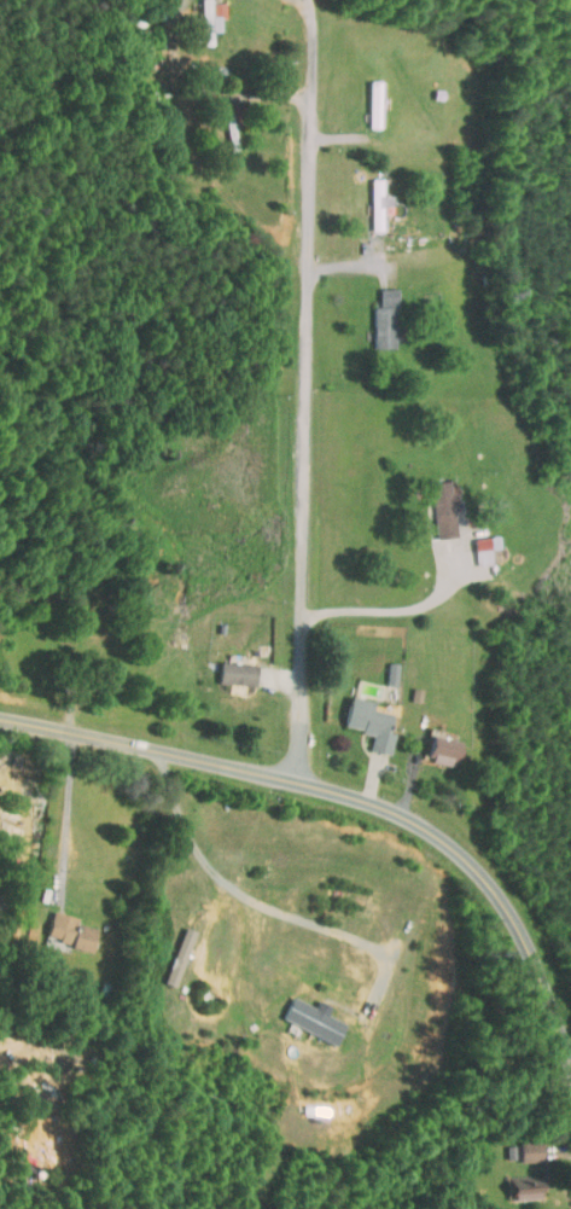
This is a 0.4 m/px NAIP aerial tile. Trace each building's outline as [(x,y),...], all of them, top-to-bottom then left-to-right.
[(201,38),(201,24),(210,24),(210,12),(215,12),(215,0),(191,0),(192,38),(201,38)] [(361,171),(361,224),(372,224),(372,199),(382,199),(381,188),(372,189),(372,171),(361,171)] [(369,282),(369,299),(364,299),(363,341),(385,341),(386,282),(369,282)] [(448,528),(438,473),(417,476),(427,532),(448,528)] [(480,542),(490,541),(488,529),(463,532),(467,558),(481,557),(480,542)] [(235,647),(221,646),(221,654),(209,653),(209,676),(246,677),(247,655),(235,655),(235,647)] [(387,677),(388,655),(378,655),(377,677),(387,677)] [(380,746),(384,724),(379,723),(383,705),(362,701),(363,692),(340,688),(334,720),(363,725),(360,742),(380,746)] [(416,752),(442,759),(448,734),(423,727),(416,752)] [(68,910),(42,903),(35,930),(81,943),(87,921),(67,915),(68,910)] [(155,976),(167,979),(182,921),(170,918),(155,976)] [(324,998),(310,992),(308,999),(285,989),(274,1012),(329,1036),(338,1015),(319,1007),(324,998)] [(531,1133),(510,1134),(510,1154),(531,1153),(531,1133)] [(502,1179),(503,1191),(530,1190),(529,1178),(502,1179)]
